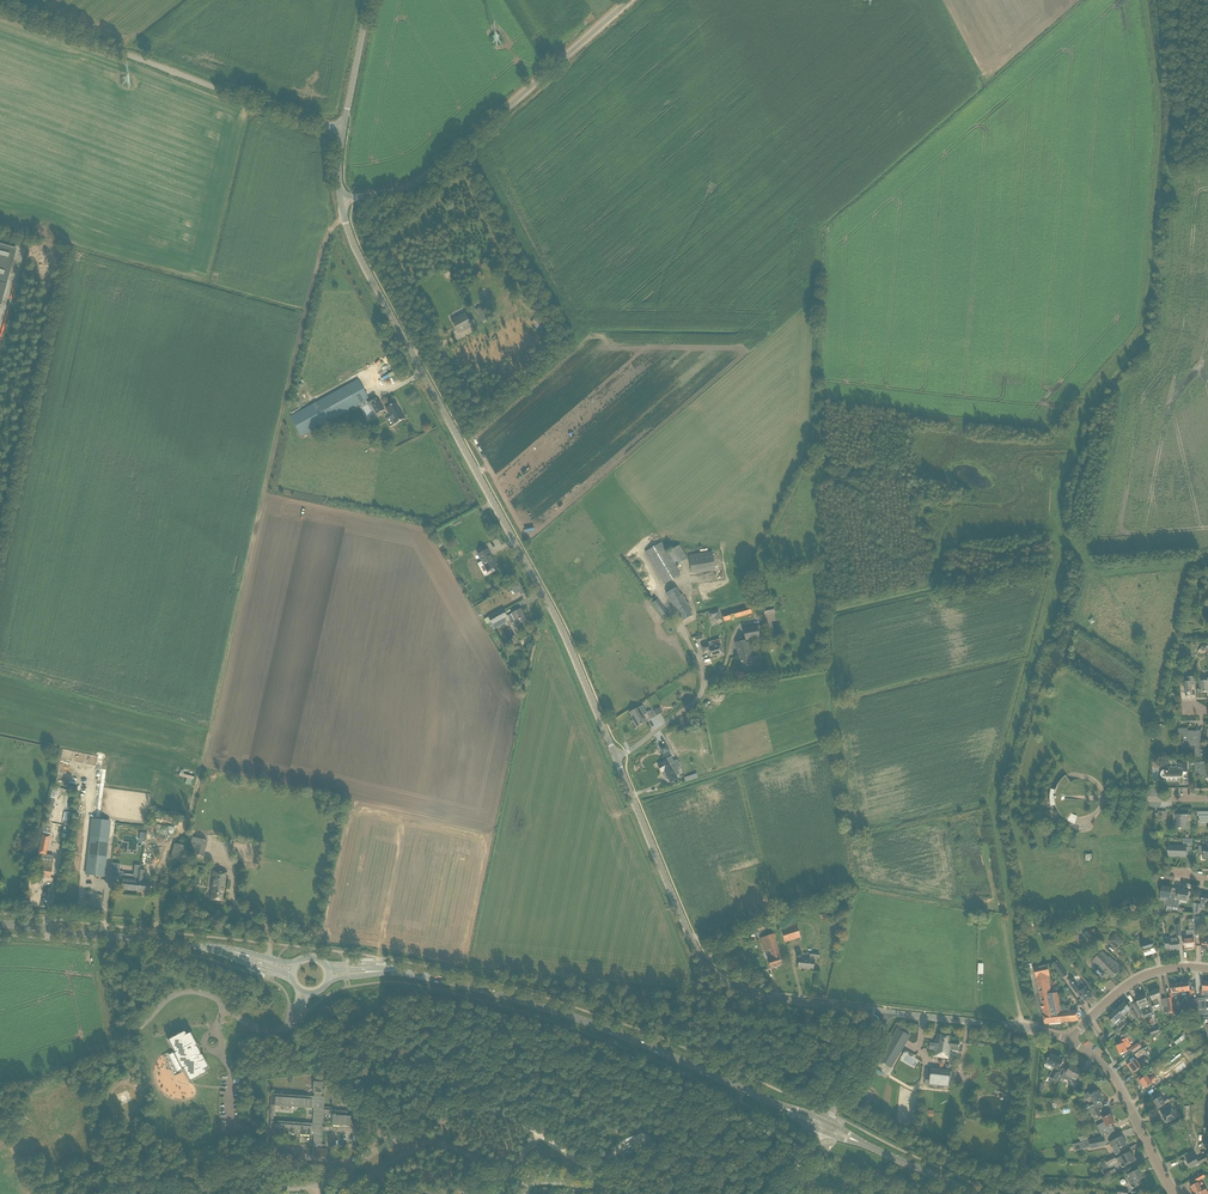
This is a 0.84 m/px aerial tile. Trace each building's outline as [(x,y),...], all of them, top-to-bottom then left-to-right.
[(16,249),(0,245),(0,308),(16,249)] [(477,314),(482,322),(488,318),(484,311),(477,314)] [(477,324),(473,319),(470,321),(465,313),(451,320),(459,334),(477,324)] [(537,317),(532,322),(536,328),(539,325),(540,326),(543,323),(538,318),(537,317)] [(310,406),(290,416),(301,436),(364,402),(369,399),(358,379),(353,382),(322,399),(315,403),(311,405),(310,406)] [(372,404),(377,413),(384,410),(379,400),(372,404)] [(386,408),(389,413),(395,424),(405,418),(401,411),(400,411),(395,403),(386,408)] [(681,575),(675,565),(687,558),(680,545),(668,552),(662,542),(645,552),(665,584),(681,575)] [(478,554),(488,572),(497,567),(487,549),(478,554)] [(689,555),(692,574),(715,570),(712,551),(689,555)] [(514,592),(519,597),(526,592),(520,583),(515,587),(517,590),(514,592)] [(688,605),(689,604),(688,602),(687,603),(681,594),(680,594),(676,587),(666,593),(675,608),(677,613),(678,613),(683,621),(692,615),(687,606),(688,605)] [(651,601),(666,622),(671,618),(656,597),(651,601)] [(763,607),(764,615),(776,612),(775,605),(763,607)] [(722,614),(724,621),(752,613),(750,606),(722,614)] [(488,617),(484,619),(487,624),(491,622),(495,629),(506,623),(504,619),(507,617),(507,616),(503,609),(488,617)] [(511,614),(508,616),(510,620),(510,621),(512,624),(516,622),(518,626),(521,624),(527,621),(520,609),(515,612),(511,614)] [(718,610),(708,613),(710,618),(715,617),(716,621),(721,619),(718,610)] [(743,629),(745,640),(735,642),(738,657),(740,657),(742,667),(752,665),(752,661),(758,660),(757,653),(752,654),(750,643),(760,641),(760,637),(765,636),(762,625),(743,629)] [(707,644),(701,646),(704,654),(708,653),(708,652),(709,652),(711,657),(719,654),(720,655),(724,654),(722,648),(721,644),(719,639),(708,642),(709,644),(707,644)] [(1196,685),(1196,679),(1195,676),(1185,677),(1186,682),(1185,682),(1186,693),(1192,693),(1192,686),(1196,685)] [(1200,688),(1202,688),(1202,692),(1207,692),(1207,687),(1207,685),(1207,677),(1199,678),(1200,688)] [(635,710),(630,713),(635,722),(634,722),(636,727),(645,722),(646,721),(645,719),(643,716),(647,714),(647,713),(643,706),(639,708),(635,710)] [(651,710),(647,713),(647,714),(650,719),(655,717),(652,712),(651,710)] [(1200,741),(1202,741),(1201,736),(1201,734),(1198,734),(1197,731),(1187,732),(1187,729),(1179,729),(1179,735),(1183,735),(1183,748),(1194,748),(1195,757),(1205,757),(1204,743),(1200,743),(1200,741)] [(665,745),(660,748),(665,756),(670,754),(665,745)] [(675,769),(672,763),(674,762),(671,757),(666,759),(667,760),(658,765),(662,772),(664,771),(671,783),(678,779),(673,770),(675,769)] [(1200,766),(1200,762),(1195,762),(1195,775),(1207,775),(1207,763),(1205,763),(1205,766),(1200,766)] [(1162,776),(1163,777),(1183,777),(1183,772),(1187,772),(1187,763),(1178,764),(1178,767),(1167,767),(1167,764),(1165,764),(1165,771),(1163,771),(1162,772),(1161,774),(1162,776)] [(1075,790),(1065,776),(1064,777),(1062,778),(1061,780),(1059,782),(1058,784),(1057,786),(1056,788),(1055,790),(1051,789),(1050,791),(1050,793),(1050,796),(1050,798),(1050,801),(1050,804),(1052,804),(1052,806),(1055,805),(1056,807),(1057,809),(1058,811),(1059,813),(1060,815),(1062,817),(1063,819),(1065,820),(1076,807),(1075,806),(1074,805),(1073,804),(1072,803),(1072,801),(1072,800),(1071,799),(1071,798),(1071,797),(1072,796),(1072,794),(1072,793),(1073,792),(1074,791),(1075,790)] [(1177,828),(1186,828),(1186,818),(1189,818),(1189,811),(1177,811),(1177,828)] [(1199,823),(1207,823),(1207,812),(1197,811),(1197,816),(1199,816),(1199,823)] [(1076,823),(1078,815),(1071,814),(1069,821),(1076,823)] [(42,834),(36,863),(41,863),(40,870),(39,876),(50,878),(51,872),(53,855),(46,854),(50,836),(49,836),(42,834)] [(188,852),(204,856),(207,841),(192,837),(188,852)] [(171,857),(181,860),(185,843),(179,841),(178,845),(174,844),(171,857)] [(1181,856),(1186,856),(1187,847),(1170,846),(1170,855),(1181,856)] [(1205,846),(1199,846),(1199,853),(1205,853),(1205,856),(1207,856),(1207,848),(1205,848),(1205,846)] [(104,877),(107,852),(88,850),(86,875),(104,877)] [(111,863),(110,870),(119,871),(120,864),(111,863)] [(120,888),(120,889),(138,891),(139,881),(138,880),(140,870),(140,866),(134,865),(133,876),(135,876),(135,880),(121,879),(120,888)] [(139,881),(138,891),(148,892),(149,886),(149,882),(142,881),(142,877),(143,877),(144,870),(140,870),(138,880),(139,881)] [(210,890),(213,890),(212,900),(221,901),(222,892),(222,891),(222,889),(224,889),(225,879),(224,879),(225,872),(213,871),(210,890)] [(1162,892),(1162,896),(1169,897),(1167,907),(1172,907),(1173,908),(1176,895),(1172,894),(1173,888),(1163,886),(1162,892)] [(1176,895),(1173,908),(1178,908),(1180,900),(1187,901),(1189,891),(1180,889),(1179,895),(1176,895)] [(1194,914),(1199,915),(1199,913),(1200,913),(1202,905),(1193,903),(1194,914)] [(819,911),(821,919),(828,916),(826,909),(819,911)] [(1203,928),(1203,916),(1195,917),(1195,929),(1203,928)] [(1187,934),(1184,934),(1184,940),(1185,942),(1185,948),(1195,947),(1194,941),(1193,934),(1194,934),(1193,923),(1188,924),(1189,929),(1186,929),(1187,934)] [(781,931),(785,942),(801,937),(797,926),(781,931)] [(1115,933),(1108,939),(1117,948),(1124,941),(1115,933)] [(781,957),(773,934),(761,938),(764,947),(765,951),(770,950),(772,958),(768,959),(771,968),(781,965),(779,958),(781,957)] [(1165,938),(1166,948),(1170,948),(1170,949),(1180,948),(1179,941),(1178,936),(1165,938)] [(1145,957),(1157,953),(1154,942),(1149,944),(1148,940),(1146,940),(1145,941),(1144,942),(1143,943),(1142,944),(1142,946),(1142,947),(1141,948),(1141,949),(1142,950),(1142,951),(1143,952),(1145,957)] [(1100,965),(1105,969),(1104,970),(1112,978),(1122,968),(1115,961),(1111,965),(1106,959),(1108,957),(1102,951),(1092,961),(1098,967),(1100,965)] [(798,968),(813,969),(815,957),(819,957),(819,953),(810,952),(810,959),(799,958),(798,968)] [(1052,964),(1063,978),(1068,975),(1057,961),(1052,964)] [(1049,979),(1050,978),(1047,964),(1034,967),(1037,981),(1039,993),(1044,1014),(1044,1024),(1079,1021),(1078,1010),(1070,1011),(1069,1006),(1060,1006),(1058,993),(1052,994),(1052,990),(1051,990),(1049,979)] [(1075,981),(1070,985),(1076,993),(1077,992),(1078,994),(1081,999),(1082,998),(1085,1002),(1093,996),(1089,992),(1086,986),(1081,989),(1078,985),(1075,981)] [(1189,982),(1180,983),(1181,992),(1188,991),(1189,995),(1193,995),(1192,990),(1190,990),(1189,982)] [(1181,992),(1180,983),(1170,984),(1171,993),(1170,993),(1170,998),(1174,997),(1176,995),(1181,995),(1181,992)] [(1149,993),(1155,1006),(1159,1004),(1157,999),(1161,997),(1160,995),(1158,989),(1149,993)] [(1138,1016),(1141,1014),(1143,1017),(1148,1015),(1147,1014),(1152,1012),(1153,1013),(1149,1001),(1148,1002),(1145,995),(1136,998),(1138,1002),(1136,1003),(1136,1002),(1131,1004),(1134,1009),(1138,1016)] [(1202,998),(1197,998),(1198,1014),(1203,1014),(1207,1014),(1207,997),(1202,998)] [(1130,1008),(1129,1007),(1125,1002),(1109,1017),(1114,1023),(1119,1018),(1122,1022),(1125,1019),(1127,1018),(1124,1015),(1130,1008)] [(1139,1018),(1138,1016),(1134,1009),(1131,1011),(1136,1020),(1139,1018)] [(1118,1027),(1121,1031),(1129,1023),(1126,1020),(1118,1027)] [(879,1059),(891,1067),(910,1036),(897,1029),(879,1059)] [(1147,1032),(1151,1039),(1156,1035),(1154,1029),(1147,1032)] [(189,1081),(206,1073),(204,1069),(208,1067),(201,1055),(203,1054),(197,1044),(196,1044),(189,1032),(185,1034),(184,1030),(167,1039),(174,1052),(173,1053),(181,1069),(182,1068),(189,1081)] [(930,1042),(929,1049),(933,1050),(933,1056),(948,1058),(950,1049),(952,1049),(952,1051),(958,1051),(958,1047),(959,1042),(950,1041),(949,1041),(950,1036),(938,1034),(937,1043),(934,1043),(930,1042)] [(1128,1038),(1129,1037),(1128,1034),(1121,1036),(1122,1040),(1119,1041),(1121,1044),(1116,1045),(1120,1054),(1127,1051),(1126,1048),(1131,1046),(1128,1038)] [(1131,1049),(1133,1053),(1141,1047),(1138,1043),(1131,1049)] [(1143,1048),(1134,1055),(1137,1059),(1146,1052),(1143,1048)] [(1047,1063),(1058,1069),(1063,1061),(1051,1054),(1047,1063)] [(1130,1062),(1127,1064),(1130,1069),(1132,1069),(1134,1072),(1139,1069),(1144,1065),(1141,1061),(1139,1063),(1137,1059),(1135,1060),(1132,1062),(1131,1063),(1130,1062)] [(1061,1078),(1065,1080),(1067,1074),(1076,1079),(1075,1081),(1079,1083),(1084,1074),(1081,1072),(1081,1071),(1071,1065),(1070,1069),(1066,1066),(1061,1078)] [(1166,1076),(1170,1073),(1165,1066),(1156,1072),(1162,1081),(1167,1077),(1166,1076)] [(929,1084),(948,1086),(950,1071),(931,1069),(929,1084)] [(1050,1077),(1057,1080),(1060,1074),(1053,1071),(1050,1077)] [(1152,1083),(1156,1080),(1154,1076),(1149,1079),(1147,1075),(1145,1076),(1144,1074),(1137,1079),(1142,1086),(1143,1085),(1145,1088),(1150,1085),(1152,1083)] [(315,1157),(327,1158),(327,1149),(325,1149),(321,1149),(321,1144),(323,1122),(332,1123),(332,1125),(350,1126),(351,1116),(347,1116),(348,1111),(324,1109),(326,1083),(323,1083),(323,1082),(314,1081),(313,1093),(314,1093),(314,1096),(272,1093),(271,1105),(275,1105),(275,1106),(312,1108),(314,1108),(313,1123),(270,1120),(270,1128),(273,1128),(273,1133),(311,1135),(314,1135),(313,1156),(315,1157)] [(1094,1109),(1098,1108),(1103,1107),(1104,1106),(1103,1106),(1101,1102),(1103,1100),(1099,1090),(1095,1092),(1093,1090),(1088,1092),(1084,1095),(1086,1099),(1091,1096),(1095,1104),(1090,1106),(1089,1104),(1082,1107),(1084,1110),(1094,1109)] [(1165,1104),(1170,1101),(1168,1097),(1163,1100),(1160,1096),(1154,1101),(1159,1108),(1165,1104)] [(1173,1111),(1177,1109),(1173,1102),(1165,1107),(1167,1111),(1162,1114),(1164,1118),(1163,1118),(1165,1122),(1166,1122),(1167,1123),(1177,1117),(1173,1111)] [(1097,1126),(1102,1137),(1106,1136),(1110,1134),(1111,1133),(1108,1127),(1115,1123),(1111,1114),(1103,1118),(1105,1122),(1097,1126)] [(629,1136),(631,1144),(644,1140),(642,1133),(629,1136)] [(1080,1135),(1081,1141),(1089,1139),(1088,1133),(1080,1135)] [(1110,1142),(1112,1147),(1116,1155),(1121,1152),(1119,1149),(1127,1145),(1126,1144),(1127,1144),(1125,1140),(1124,1141),(1122,1136),(1110,1142)] [(1106,1146),(1104,1137),(1089,1141),(1091,1150),(1106,1146)] [(1118,1158),(1120,1162),(1124,1160),(1126,1165),(1134,1161),(1130,1152),(1118,1158)] [(1191,1168),(1199,1163),(1199,1164),(1205,1161),(1207,1165),(1207,1153),(1197,1159),(1195,1155),(1186,1160),(1191,1168)] [(1106,1160),(1108,1164),(1117,1160),(1115,1156),(1106,1160)] [(1129,1179),(1128,1180),(1133,1188),(1142,1184),(1140,1179),(1143,1178),(1139,1169),(1127,1175),(1129,1179)] [(1203,1173),(1195,1178),(1197,1182),(1205,1177),(1203,1173)] [(1204,1184),(1202,1181),(1198,1183),(1198,1182),(1190,1186),(1195,1193),(1197,1193),(1199,1193),(1200,1193),(1207,1193),(1207,1192),(1206,1189),(1203,1191),(1200,1186),(1204,1184)]
